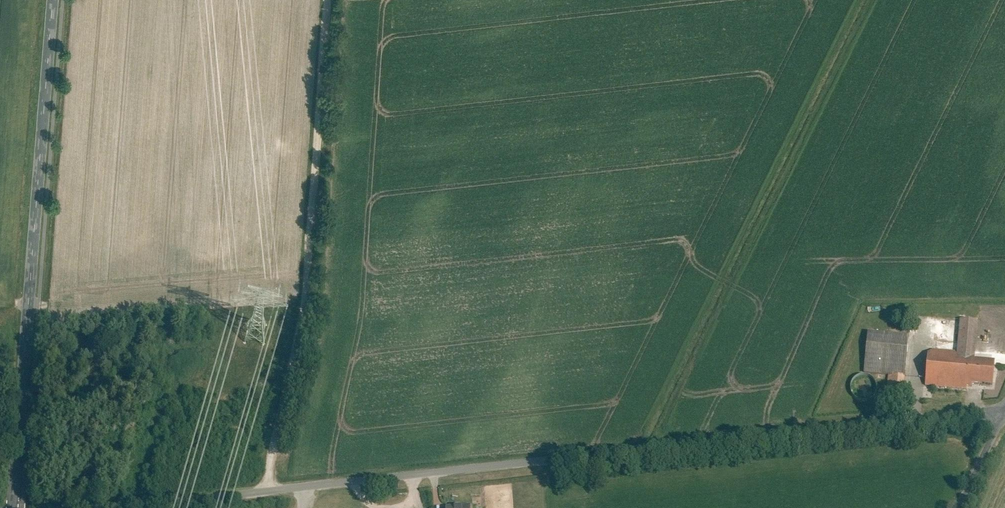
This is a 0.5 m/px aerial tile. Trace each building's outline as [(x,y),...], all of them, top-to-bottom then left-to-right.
[(929,351),(926,387),(966,390),(967,387),(992,389),(994,362),(973,360),(974,360),(974,359),(977,322),(958,321),(956,353),(929,351)] [(908,333),(867,330),(864,369),(904,373),(908,333)] [(875,379),(872,376),(868,373),(863,373),(859,373),(855,375),(852,378),(850,381),(849,385),(850,390),(852,393),(855,397),(859,399),(863,400),(868,399),(872,396),(875,393),(876,388),(876,384),(875,379)]
